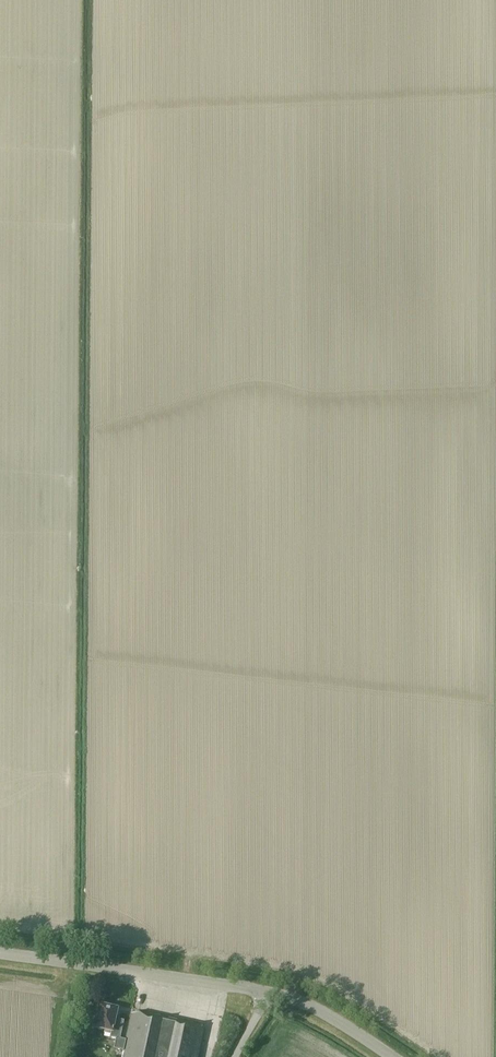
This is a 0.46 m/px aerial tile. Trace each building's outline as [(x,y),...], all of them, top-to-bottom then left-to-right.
[(115,1016),(117,1011),(108,1009),(108,1007),(103,1006),(102,1007),(100,1007),(97,1020),(95,1021),(94,1026),(96,1027),(95,1029),(104,1031),(104,1033),(111,1035),(110,1038),(116,1039),(114,1049),(123,1051),(122,1056),(198,1056),(204,1028),(131,1012),(125,1040),(120,1039),(124,1021),(119,1020),(119,1017),(115,1016)]
